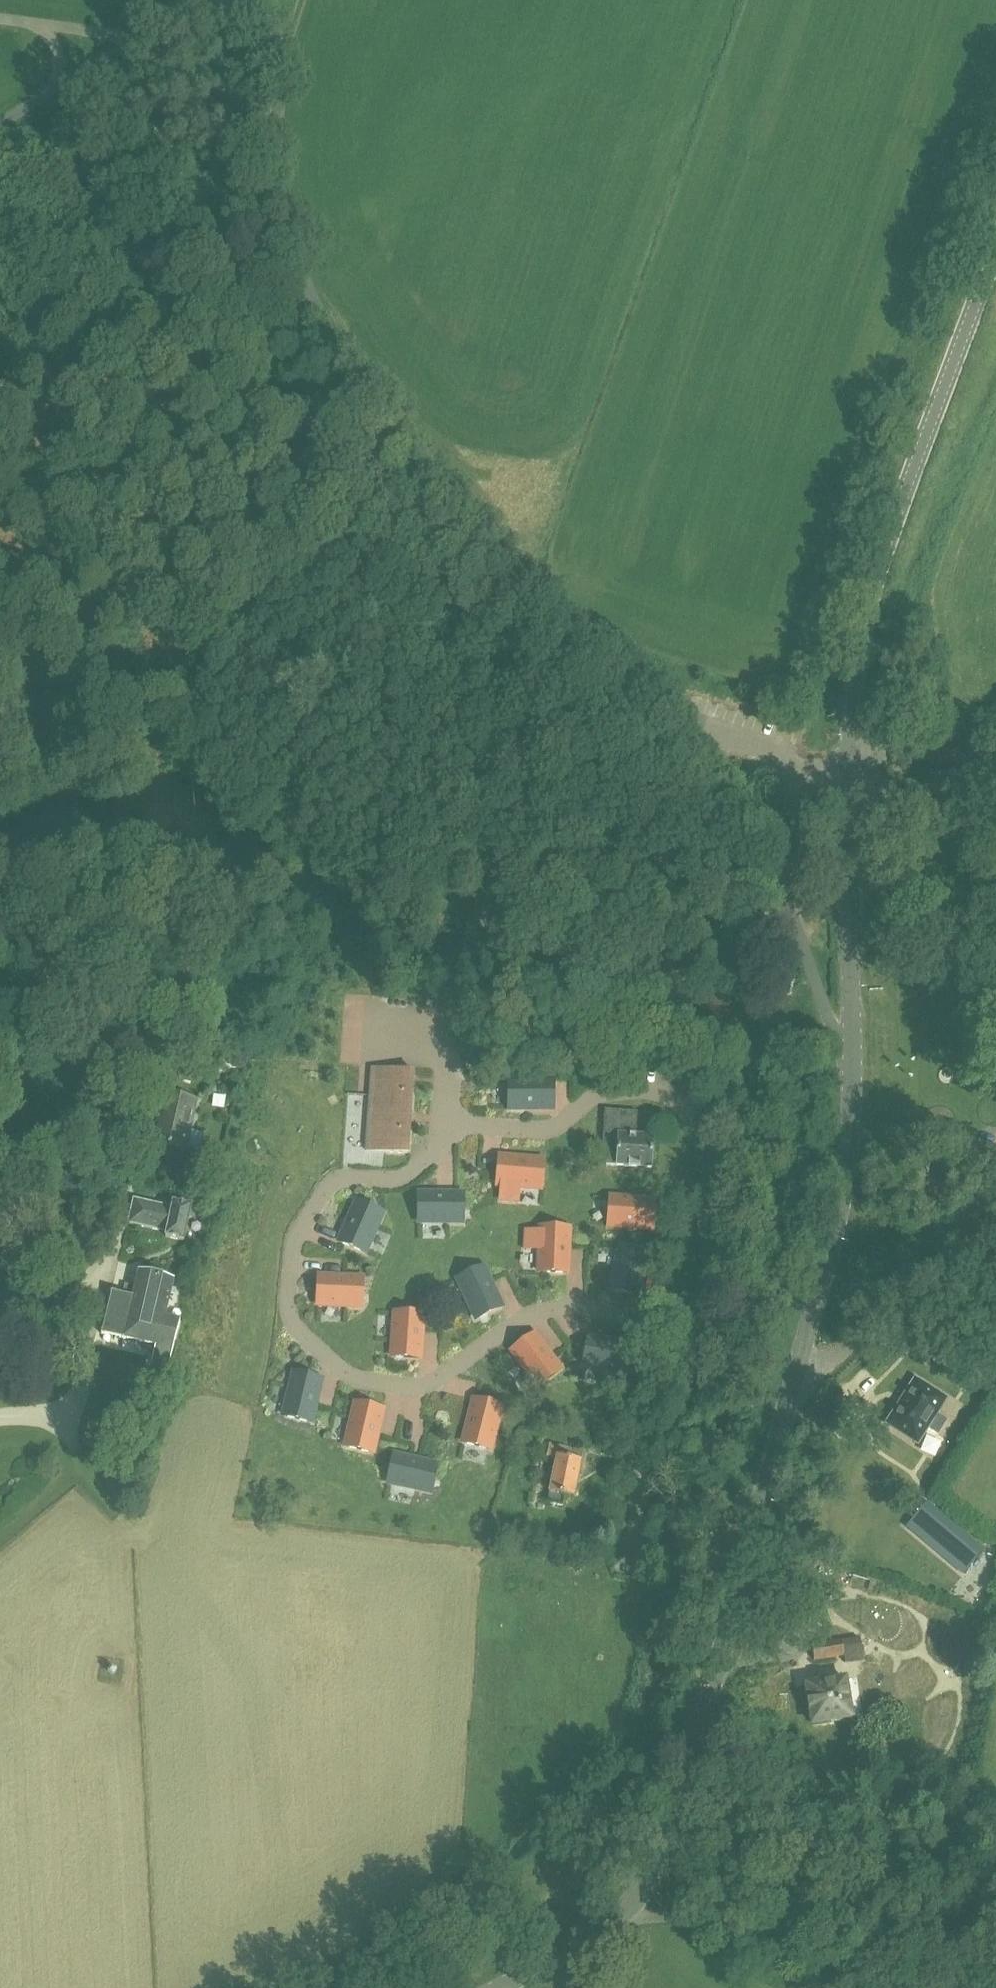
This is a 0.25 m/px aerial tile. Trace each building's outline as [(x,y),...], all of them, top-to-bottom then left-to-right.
[(239,1049),(236,1049),(229,1053),(227,1060),(228,1061),(231,1067),(239,1069),(246,1065),(248,1058),(244,1051),(239,1049)] [(365,1149),(365,1150),(408,1153),(414,1071),(371,1068),(371,1070),(373,1070),(368,1149),(365,1149)] [(509,1080),(509,1109),(553,1109),(553,1080),(509,1080)] [(168,1146),(183,1149),(184,1146),(192,1148),(199,1146),(201,1136),(199,1132),(189,1130),(196,1101),(162,1093),(158,1110),(164,1112),(157,1140),(168,1143),(168,1146)] [(609,1110),(605,1165),(626,1166),(651,1168),(654,1136),(635,1135),(637,1112),(609,1110)] [(499,1156),(497,1185),(501,1185),(500,1200),(518,1201),(519,1187),(541,1189),(544,1160),(543,1160),(499,1156)] [(419,1193),(418,1222),(463,1222),(463,1194),(419,1193)] [(610,1197),(608,1226),(653,1229),(655,1200),(610,1197)] [(166,1236),(184,1240),(191,1206),(173,1202),(172,1207),(133,1199),(129,1222),(167,1230),(166,1236)] [(357,1201),(339,1241),(365,1253),(383,1212),(357,1201)] [(526,1231),(525,1249),(540,1250),(539,1272),(567,1273),(569,1229),(541,1227),(540,1232),(526,1231)] [(620,1247),(610,1290),(638,1297),(648,1254),(620,1247)] [(483,1267),(457,1279),(476,1319),(502,1307),(483,1267)] [(153,1361),(169,1364),(179,1319),(165,1316),(174,1279),(138,1271),(135,1286),(125,1284),(123,1293),(111,1291),(102,1334),(156,1346),(153,1361)] [(318,1276),(317,1305),(362,1307),(363,1278),(318,1276)] [(178,1313),(185,1281),(176,1279),(169,1311),(178,1313)] [(395,1312),(392,1357),(420,1359),(423,1314),(395,1312)] [(535,1334),(511,1351),(538,1387),(561,1370),(535,1334)] [(589,1337),(583,1365),(626,1374),(632,1346),(589,1337)] [(294,1372),(283,1416),(311,1423),(322,1379),(294,1372)] [(918,1442),(927,1428),(937,1435),(946,1421),(936,1414),(945,1400),(946,1399),(915,1379),(886,1424),(917,1443),(918,1442)] [(474,1399),(463,1443),(491,1450),(502,1407),(474,1399)] [(355,1403),(345,1446),(373,1453),(383,1410),(355,1403)] [(549,1444),(546,1458),(556,1459),(547,1504),(563,1507),(565,1497),(573,1498),(581,1461),(567,1458),(568,1448),(549,1444)] [(394,1455),(388,1483),(431,1493),(437,1464),(394,1455)] [(983,1552),(925,1504),(907,1525),(965,1574),(983,1552)] [(577,1523),(576,1510),(561,1511),(562,1525),(577,1523)] [(812,1644),(813,1662),(863,1655),(862,1638),(850,1639),(849,1629),(828,1632),(830,1641),(812,1644)] [(806,1685),(812,1725),(852,1719),(846,1679),(806,1685)]
